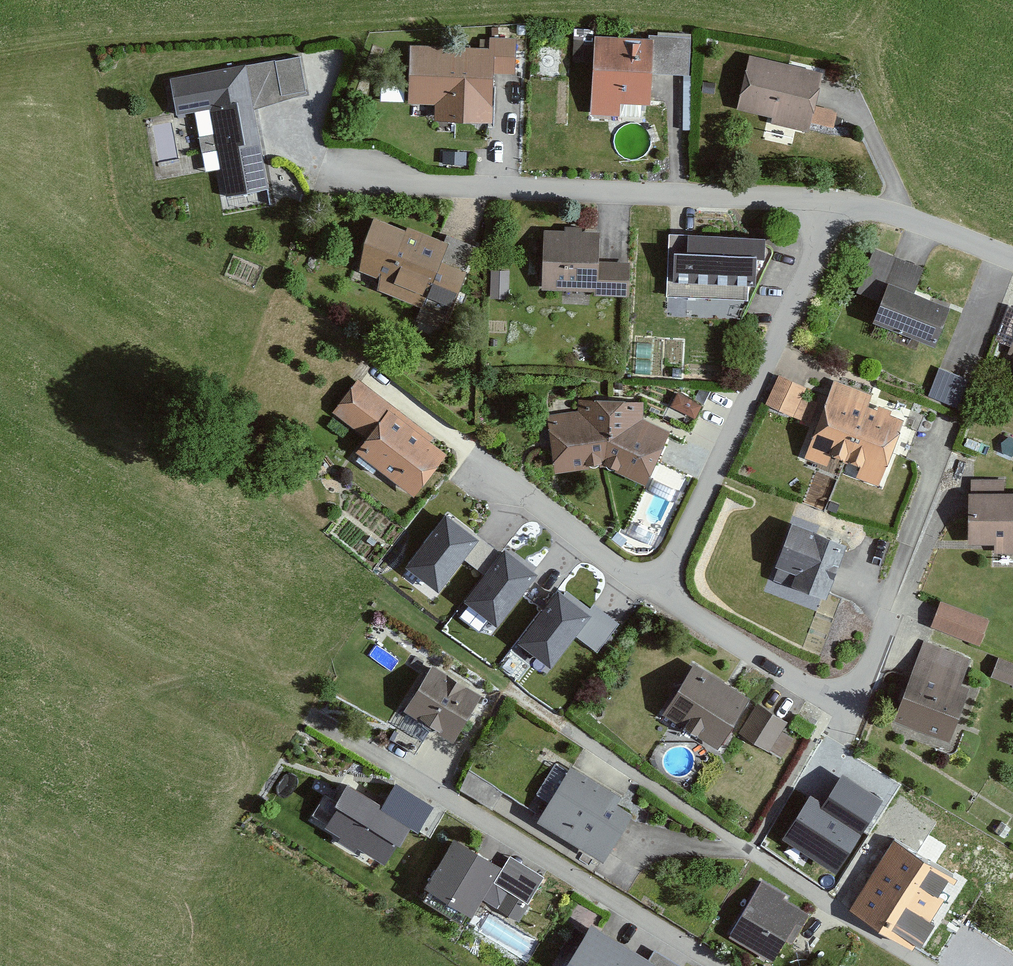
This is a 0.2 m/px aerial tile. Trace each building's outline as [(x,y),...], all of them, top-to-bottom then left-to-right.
[(587,39),(588,4),(571,3),(570,39),(587,39)] [(432,108),(432,125),(487,127),(491,80),(512,82),(512,44),(482,41),(481,55),(402,48),(403,109),(432,108)] [(648,44),(589,41),(584,122),(618,122),(619,106),(647,106),(648,44)] [(732,109),(799,132),(818,82),(745,60),(732,109)] [(265,192),(239,66),(163,81),(172,123),(206,117),(224,199),(265,192)] [(442,252),(370,217),(344,263),(437,314),(458,283),(434,269),(442,252)] [(599,236),(544,232),(539,290),(628,298),(631,260),(597,257),(599,236)] [(751,292),(755,242),(671,233),(664,284),(751,292)] [(867,319),(926,343),(940,308),(910,294),(920,268),(869,252),(856,293),(872,300),(867,319)] [(1002,355),(1012,361),(1012,328),(1002,355)] [(940,364),(932,392),(955,399),(963,371),(940,364)] [(801,387),(774,377),(762,413),(806,428),(795,462),(874,486),(894,419),(864,408),(868,396),(823,380),(814,408),(795,404),(801,387)] [(346,450),(406,498),(443,455),(357,381),(331,414),(355,436),(346,450)] [(605,466),(639,488),(661,435),(637,423),(639,403),(573,403),(573,416),(542,416),(548,472),(605,466)] [(1012,557),(1012,495),(1004,495),(1005,480),(966,481),(968,549),(990,549),(991,559),(1012,557)] [(476,544),(446,521),(408,571),(438,594),(476,544)] [(765,582),(819,601),(839,546),(785,527),(765,582)] [(535,579),(505,556),(467,605),(497,628),(535,579)] [(589,620),(559,597),(521,647),(551,670),(589,620)] [(927,629),(977,649),(986,623),(935,602),(927,629)] [(949,742),(967,694),(959,690),(969,661),(922,643),(892,723),(949,742)] [(1000,652),(992,671),(1012,679),(1012,657),(1000,652)] [(445,744),(473,698),(427,664),(382,740),(413,759),(430,733),(445,744)] [(711,747),(744,702),(693,666),(660,714),(711,747)] [(735,735),(778,761),(791,738),(779,731),(783,721),(753,705),(735,735)] [(462,772),(488,790),(499,773),(473,756),(462,772)] [(593,862),(626,816),(606,800),(610,793),(569,768),(530,823),(593,862)] [(882,801),(843,776),(825,805),(810,795),(781,840),(836,874),(882,801)] [(403,822),(342,786),(318,827),(379,863),(403,822)] [(488,882),(522,904),(539,879),(505,857),(497,869),(447,837),(412,890),(462,922),(488,882)] [(954,879),(887,840),(847,907),(914,947),(954,879)] [(786,947),(805,914),(755,885),(722,942),(765,964),(778,942),(786,947)] [(557,965),(674,965),(650,951),(641,964),(582,927),(557,965)]
